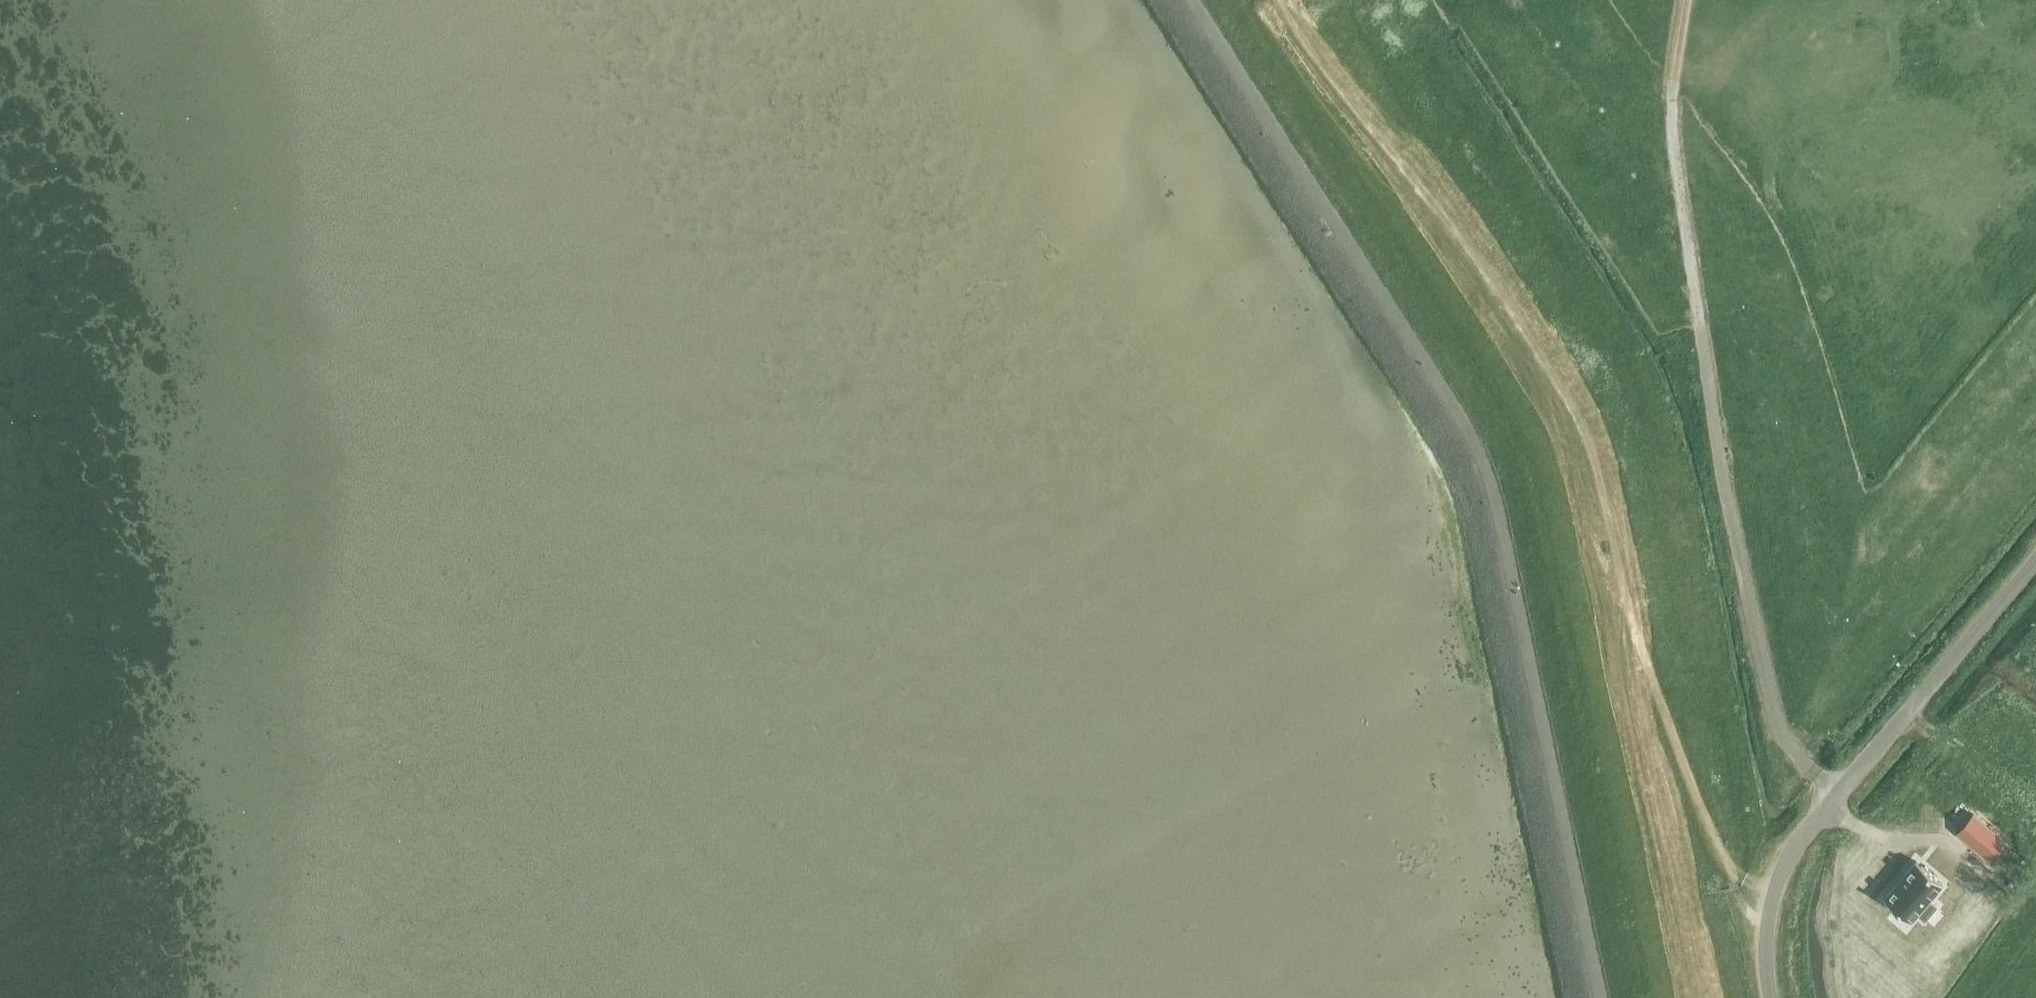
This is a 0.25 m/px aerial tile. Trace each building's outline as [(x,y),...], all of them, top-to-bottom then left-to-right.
[(1910,854),(1877,891),(1903,913),(1910,905),(1917,912),(1929,898),(1922,892),(1935,876),(1910,854)]
